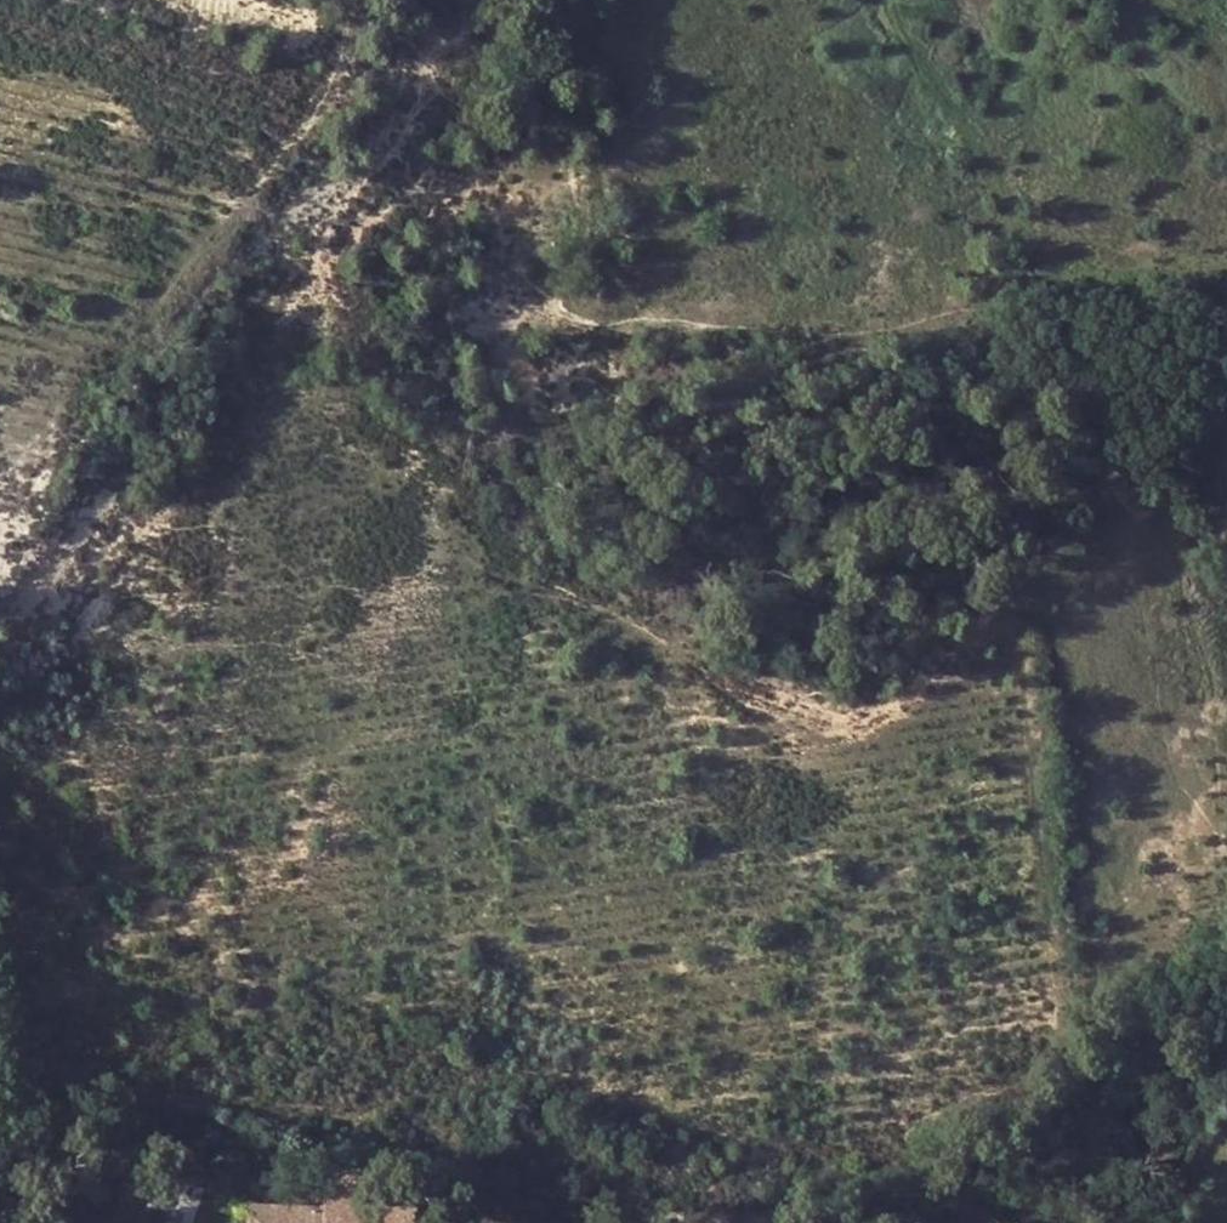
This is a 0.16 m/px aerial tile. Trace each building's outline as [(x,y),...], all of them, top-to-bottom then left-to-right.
[(412,1208),(360,1205),(361,1188),(326,1187),(324,1215),(267,1211),(267,1222),(411,1222),(412,1208)] [(267,1211),(241,1209),(240,1222),(267,1222),(267,1211)]
